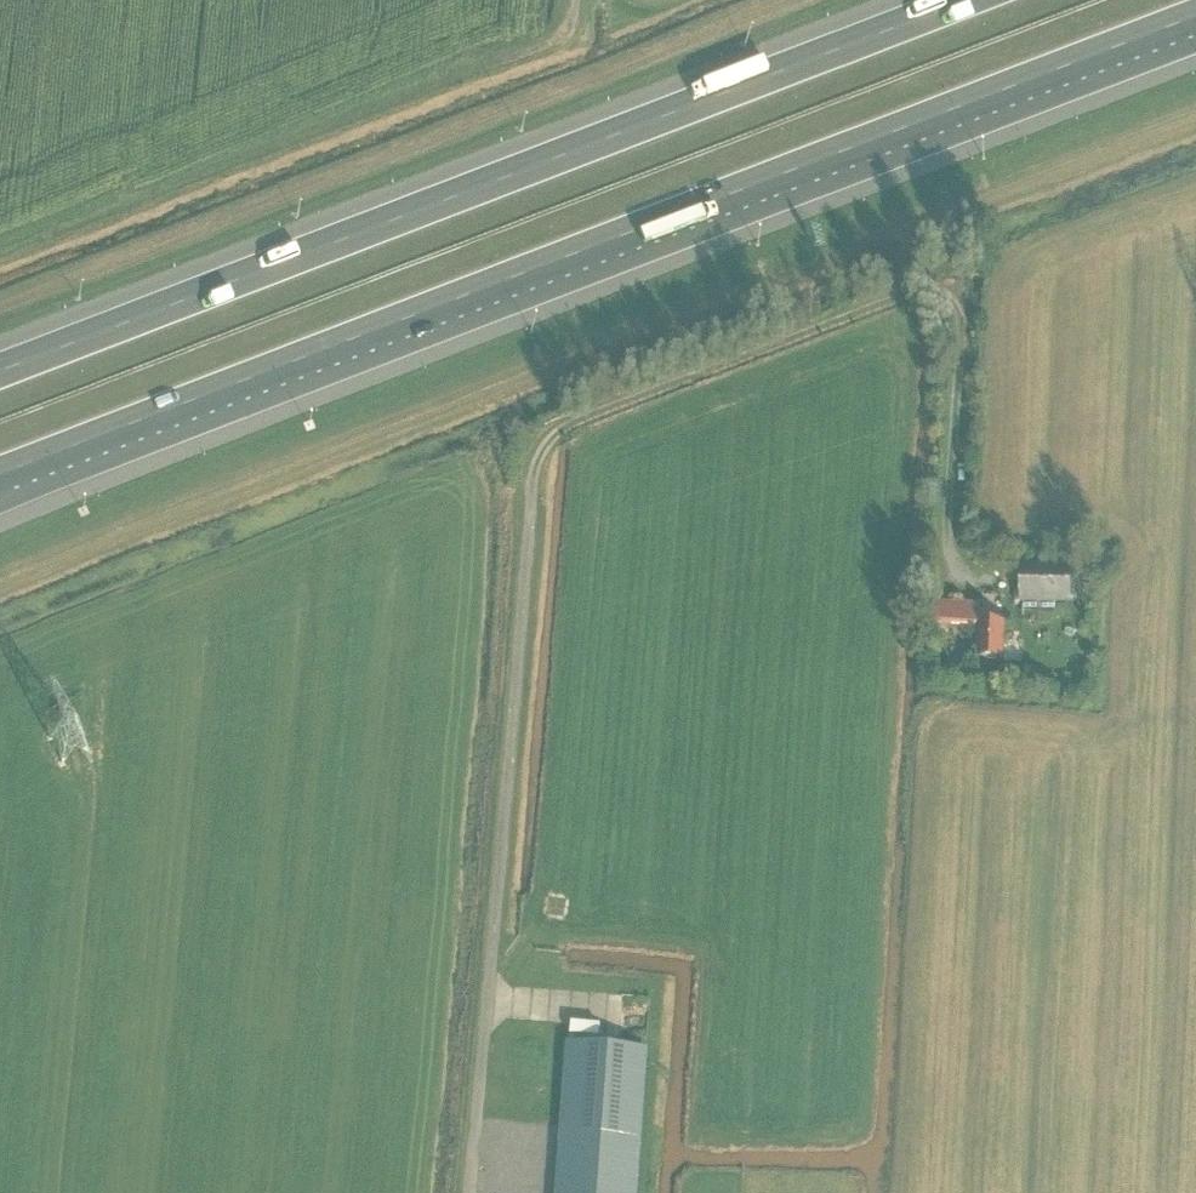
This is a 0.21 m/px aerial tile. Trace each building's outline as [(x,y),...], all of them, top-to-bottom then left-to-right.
[(1021,566),(1021,604),(1023,604),(1023,616),(1055,616),(1055,604),(1072,604),(1072,566),(1021,566)] [(982,611),(982,602),(936,600),(935,626),(979,629),(978,658),(979,658),(979,657),(1003,659),(1004,623),(990,622),(990,611),(982,611)] [(565,1067),(556,1192),(635,1192),(646,1049),(567,1043),(565,1067)]
